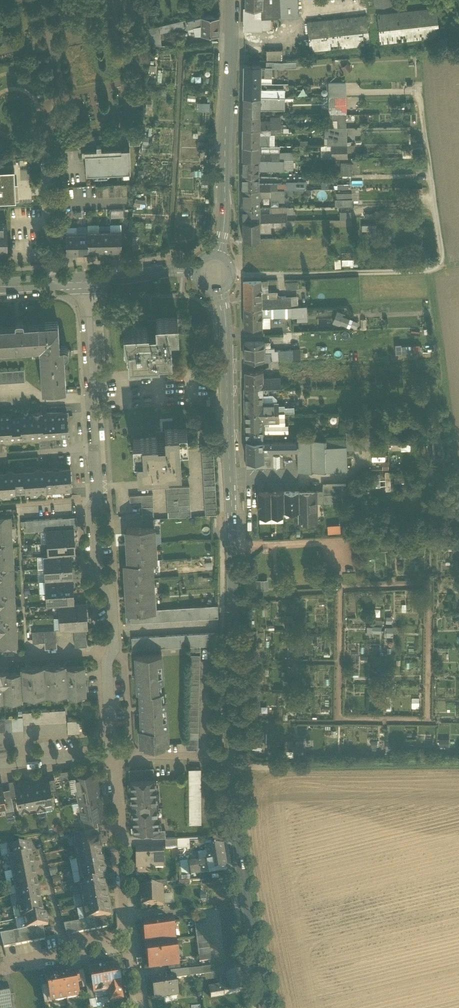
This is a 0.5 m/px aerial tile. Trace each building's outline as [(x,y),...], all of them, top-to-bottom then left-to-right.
[(261,16),(270,16),(298,14),(298,0),(262,0),(262,8),(261,8),(261,16)] [(378,13),(381,43),(440,36),(437,6),(378,13)] [(244,27),(270,28),(270,16),(261,16),(261,8),(245,8),(244,27)] [(307,21),(311,51),(370,45),(366,14),(307,21)] [(170,31),(200,23),(200,15),(168,23),(170,31)] [(219,16),(200,15),(200,23),(200,33),(219,34),(219,16)] [(149,28),(151,46),(161,45),(159,25),(149,28)] [(281,58),(280,48),(265,49),(265,58),(281,58)] [(243,83),(244,83),(260,83),(260,78),(261,67),(261,66),(243,65),(243,83)] [(266,67),(261,67),(260,78),(271,78),(271,68),(271,67),(266,67)] [(329,83),(329,96),(346,96),(346,82),(329,83)] [(243,97),(260,97),(260,90),(260,83),(244,83),(243,97)] [(346,104),(346,96),(329,96),(329,104),(346,104)] [(243,97),(243,114),(260,114),(260,107),(260,97),(243,97)] [(284,97),(260,97),(260,107),(271,107),(271,106),(284,106),(284,97)] [(196,101),(196,109),(209,109),(209,101),(196,101)] [(329,104),(329,114),(346,113),(346,104),(329,104)] [(243,117),(243,128),(260,128),(264,128),(271,128),(271,122),(260,122),(260,118),(243,117)] [(347,137),(346,127),(336,127),(324,127),(325,137),(332,137),(347,137)] [(243,128),(243,145),(259,145),(260,128),(243,128)] [(129,132),(129,144),(140,144),(141,129),(129,132)] [(347,158),(347,144),(332,145),(332,158),(347,158)] [(85,154),(86,174),(131,172),(130,148),(121,149),(121,152),(85,154)] [(243,149),(242,159),(270,159),(270,153),(259,153),(259,149),(243,149)] [(242,159),(242,176),(259,176),(259,169),(284,169),(284,159),(280,159),(279,159),(270,159),(242,159)] [(341,175),(352,175),(352,163),(341,163),(341,175)] [(14,169),(0,169),(0,200),(16,199),(14,169)] [(242,179),(242,190),(259,190),(270,189),(270,184),(259,184),(259,179),(242,179)] [(351,190),(350,182),(334,183),(335,191),(351,190)] [(97,185),(97,197),(127,195),(126,183),(97,185)] [(284,199),(284,189),(270,189),(259,190),(259,196),(264,196),(270,196),(270,199),(284,199)] [(242,190),(243,207),(259,207),(259,196),(259,190),(242,190)] [(243,221),(259,221),(259,214),(259,210),(243,210),(243,221)] [(340,211),(340,219),(352,219),(352,211),(340,211)] [(259,221),(260,232),(271,232),(270,227),(270,220),(259,221)] [(260,232),(259,221),(243,221),(243,238),(260,238),(260,232)] [(122,230),(110,231),(110,250),(122,250),(122,230)] [(89,250),(99,250),(99,231),(88,231),(88,233),(88,252),(89,252),(89,250)] [(99,250),(110,250),(110,231),(99,231),(99,250)] [(66,252),(77,252),(77,233),(66,233),(66,252)] [(77,252),(88,252),(88,233),(77,233),(77,252)] [(243,280),(244,308),(262,307),(261,284),(261,279),(243,280)] [(268,284),(261,284),(262,307),(262,318),(269,318),(268,307),(278,306),(277,298),(277,291),(268,291),(268,284)] [(277,298),(278,306),(291,306),(291,305),(297,305),(297,297),(286,298),(286,296),(280,296),(280,298),(277,298)] [(268,307),(269,318),(292,317),(291,306),(278,306),(268,307)] [(262,318),(262,307),(244,308),(244,328),(262,328),(262,318)] [(335,310),(332,323),(356,327),(357,319),(342,317),(343,311),(335,310)] [(128,345),(129,362),(159,360),(159,357),(172,356),(171,333),(179,332),(178,317),(156,318),(156,326),(124,328),(125,345),(128,345)] [(0,325),(0,349),(39,346),(38,323),(24,323),(24,321),(21,319),(15,320),(15,324),(15,327),(6,327),(6,324),(0,325)] [(56,321),(38,323),(39,346),(42,389),(66,388),(65,371),(62,371),(62,363),(64,363),(64,362),(62,362),(61,355),(64,355),(69,355),(69,349),(68,349),(66,347),(63,346),(59,346),(57,346),(56,339),(59,339),(58,323),(57,322),(56,321)] [(245,361),(264,360),(263,348),(263,341),(244,342),(245,361)] [(263,348),(264,360),(268,360),(278,360),(293,359),(293,350),(274,350),(274,348),(263,348)] [(0,370),(0,382),(25,381),(24,369),(0,370)] [(245,371),(245,388),(261,387),(263,387),(262,378),(262,370),(245,371)] [(415,371),(415,381),(424,380),(423,371),(415,371)] [(262,378),(263,387),(269,386),(280,386),(280,377),(262,378)] [(245,412),(279,412),(278,405),(278,403),(277,403),(263,403),(262,394),(261,394),(245,394),(245,412)] [(263,403),(277,403),(277,398),(272,394),(269,394),(262,394),(263,403)] [(4,437),(6,439),(10,439),(12,437),(32,436),(35,438),(38,438),(40,435),(68,433),(67,412),(42,414),(42,411),(20,412),(20,416),(11,417),(11,413),(0,414),(0,437),(4,437)] [(246,431),(263,431),(263,423),(263,420),(266,420),(266,424),(270,424),(270,421),(279,421),(279,412),(245,412),(245,431),(246,431)] [(284,412),(279,412),(279,421),(270,421),(270,424),(266,424),(266,420),(263,420),(263,423),(263,431),(272,431),(273,433),(288,433),(288,424),(285,424),(284,412)] [(137,455),(138,472),(168,470),(168,467),(181,466),(180,450),(180,443),(188,443),(187,427),(165,428),(165,436),(133,438),(134,455),(137,455)] [(246,440),(263,440),(263,431),(246,431),(246,440)] [(272,431),(263,431),(263,440),(273,440),(273,433),(272,431)] [(298,449),(298,471),(346,470),(346,439),(298,440),(298,449)] [(297,440),(273,440),(263,440),(246,440),(246,460),(264,460),(264,449),(279,449),(298,449),(298,440),(297,440)] [(202,449),(205,514),(212,514),(217,514),(213,448),(202,449)] [(254,468),(255,469),(257,468),(257,467),(263,467),(263,468),(265,469),(266,467),(279,466),(279,467),(283,467),(282,456),(279,454),(279,449),(264,449),(264,460),(246,460),(246,467),(247,467),(253,467),(254,468)] [(3,495),(11,495),(10,491),(16,491),(25,490),(25,494),(27,494),(26,490),(31,490),(31,493),(37,493),(47,493),(47,490),(72,488),(70,467),(42,469),(40,467),(37,467),(35,469),(14,470),(12,469),(8,469),(7,471),(0,471),(0,496),(3,495)] [(323,493),(324,493),(342,493),(342,483),(323,484),(323,490),(323,493)] [(166,487),(168,517),(191,515),(189,486),(166,487)] [(317,490),(300,491),(300,510),(299,510),(299,521),(315,521),(314,502),(317,502),(317,490)] [(283,514),(283,510),(282,491),(271,492),(271,515),(283,514)] [(283,510),(299,510),(300,510),(300,491),(282,491),(283,510)] [(259,515),(271,515),(271,492),(258,492),(259,515)] [(142,512),(142,518),(154,517),(153,499),(141,500),(142,512)] [(11,542),(10,516),(0,517),(0,543),(11,542)] [(70,516),(63,517),(57,517),(50,517),(44,518),(38,518),(33,518),(25,519),(26,530),(33,530),(39,529),(45,529),(46,529),(51,529),(58,528),(64,528),(71,528),(74,527),(74,528),(78,527),(77,516),(70,516)] [(155,517),(154,517),(142,518),(141,518),(142,526),(154,525),(154,526),(155,526),(155,517)] [(327,523),(327,532),(340,531),(340,523),(327,523)] [(126,527),(128,560),(152,559),(156,559),(154,526),(154,525),(142,526),(126,527)] [(48,529),(49,541),(75,540),(74,533),(73,533),(73,528),(74,528),(74,527),(71,528),(64,528),(58,528),(51,529),(46,529),(46,530),(48,529)] [(49,541),(50,554),(72,553),(75,552),(74,552),(74,547),(75,547),(75,540),(49,541)] [(12,568),(13,568),(11,542),(0,543),(0,569),(12,568)] [(46,554),(47,567),(72,565),(72,558),(70,558),(70,553),(72,553),(50,554),(47,554),(46,554)] [(128,572),(128,577),(150,576),(149,568),(152,566),(152,559),(128,560),(124,561),(125,572),(128,572)] [(47,567),(47,579),(73,578),(73,577),(71,577),(71,572),(73,572),(72,565),(47,567)] [(14,594),(12,568),(0,569),(0,595),(14,594)] [(129,589),(129,593),(151,592),(150,585),(153,582),(153,575),(150,576),(128,577),(125,577),(126,589),(129,589)] [(47,579),(48,592),(74,590),(73,583),(72,583),(72,578),(73,578),(47,579)] [(256,588),(267,588),(267,578),(255,578),(256,588)] [(58,603),(61,603),(74,603),(74,602),(73,602),(73,597),(74,597),(74,590),(48,592),(49,604),(58,603)] [(154,592),(151,592),(129,593),(126,594),(127,605),(130,605),(130,610),(152,609),(151,601),(154,598),(154,592)] [(15,620),(14,594),(0,595),(0,621),(15,620)] [(61,603),(62,616),(87,614),(87,607),(85,608),(85,603),(86,603),(86,602),(74,603),(61,603)] [(217,605),(182,607),(183,619),(218,617),(217,605)] [(165,620),(183,619),(182,607),(165,608),(165,620)] [(131,622),(165,620),(165,608),(155,608),(155,609),(152,609),(130,610),(131,622)] [(87,621),(87,614),(62,616),(62,628),(74,628),(86,627),(88,627),(88,626),(86,626),(86,621),(87,621)] [(15,620),(0,621),(0,648),(17,647),(15,620)] [(87,645),(86,639),(86,633),(86,627),(74,628),(74,634),(75,640),(75,646),(87,645)] [(56,629),(44,629),(38,630),(32,630),(33,642),(39,642),(45,641),(45,642),(45,648),(57,647),(57,641),(56,635),(56,629)] [(132,649),(189,646),(200,645),(216,644),(216,632),(132,637),(132,649)] [(140,728),(140,745),(144,744),(152,744),(158,744),(165,743),(169,743),(168,726),(165,726),(164,714),(167,714),(166,705),(161,705),(161,700),(164,700),(164,690),(162,690),(161,680),(158,680),(158,675),(163,675),(162,666),(159,666),(159,653),(135,655),(136,670),(135,671),(136,675),(137,676),(138,692),(140,692),(142,728),(140,728)] [(187,749),(198,750),(200,655),(189,655),(187,749)] [(21,670),(8,671),(8,669),(3,669),(0,669),(0,697),(4,697),(4,700),(5,700),(5,697),(22,696),(22,693),(67,690),(67,693),(68,693),(68,692),(85,691),(85,678),(85,672),(84,672),(84,664),(66,665),(66,663),(21,666),(21,670)] [(6,717),(0,717),(0,731),(6,730),(24,729),(24,723),(66,720),(65,709),(23,711),(23,716),(6,717)] [(67,720),(68,732),(80,732),(79,720),(67,720)] [(154,768),(147,768),(141,769),(135,769),(129,769),(130,780),(136,780),(142,779),(148,779),(154,778),(155,778),(154,768)] [(56,772),(57,780),(70,777),(70,776),(74,776),(73,769),(56,772)] [(189,824),(201,824),(201,769),(189,769),(189,824)] [(77,787),(80,800),(100,797),(95,772),(74,776),(70,776),(70,777),(72,787),(77,787)] [(32,779),(37,807),(46,805),(46,808),(48,810),(52,809),(53,807),(52,804),(53,804),(51,791),(49,779),(48,776),(36,778),(37,779),(32,780),(32,779)] [(49,779),(51,791),(57,790),(55,778),(49,779)] [(134,830),(134,832),(152,831),(159,830),(159,829),(158,813),(161,813),(160,808),(157,808),(157,801),(160,801),(159,795),(156,795),(156,786),(158,786),(158,780),(155,780),(155,778),(154,778),(148,779),(142,779),(136,780),(130,780),(130,782),(128,782),(128,788),(131,788),(131,796),(129,796),(129,802),(132,802),(132,809),(130,810),(130,816),(133,815),(134,824),(131,825),(131,831),(134,830)] [(36,807),(37,807),(32,779),(31,779),(31,780),(27,781),(27,780),(16,782),(15,782),(18,795),(21,810),(30,808),(29,805),(35,804),(36,807)] [(9,781),(10,789),(11,796),(18,795),(15,782),(16,782),(15,780),(9,781)] [(14,810),(11,796),(10,789),(3,790),(6,807),(5,807),(6,812),(14,810)] [(104,816),(100,797),(80,800),(83,819),(97,817),(104,816)] [(83,819),(85,829),(91,827),(99,826),(97,817),(83,819)] [(93,833),(91,827),(85,829),(70,832),(71,838),(74,838),(74,837),(93,833)] [(152,837),(166,837),(165,829),(159,829),(159,830),(152,831),(152,837)] [(74,838),(76,849),(100,845),(98,832),(93,833),(74,837),(74,838)] [(178,836),(166,837),(166,849),(178,848),(178,836)] [(178,848),(178,850),(190,850),(189,836),(178,836),(178,848)] [(6,858),(7,862),(32,857),(30,845),(8,849),(9,857),(6,858)] [(103,856),(100,845),(76,849),(78,861),(103,856)] [(190,865),(191,876),(227,870),(223,846),(205,849),(207,862),(190,865)] [(149,867),(149,868),(163,868),(162,848),(149,849),(149,847),(136,848),(137,867),(149,867)] [(105,868),(103,856),(78,861),(81,873),(105,868)] [(11,865),(12,873),(34,868),(32,857),(7,862),(7,865),(11,865)] [(10,881),(11,885),(36,880),(34,868),(12,873),(14,880),(10,881)] [(107,880),(105,868),(81,873),(83,884),(104,880),(107,880)] [(15,888),(17,896),(39,892),(36,880),(11,885),(12,889),(15,888)] [(106,892),(104,880),(83,884),(80,885),(82,897),(106,892)] [(141,906),(163,905),(162,889),(150,889),(140,889),(140,890),(141,906)] [(15,904),(16,908),(41,903),(39,892),(17,896),(18,904),(15,904)] [(109,904),(106,892),(82,897),(84,909),(109,904)] [(74,909),(81,907),(79,896),(72,898),(74,909)] [(21,919),(24,919),(43,915),(41,903),(16,908),(13,909),(15,920),(21,919)] [(111,916),(109,904),(84,909),(87,921),(88,921),(94,919),(100,918),(106,917),(111,916)] [(46,914),(43,915),(24,919),(26,926),(22,927),(23,931),(25,931),(31,929),(37,928),(43,927),(48,926),(46,914)] [(144,921),(147,945),(175,941),(174,941),(171,917),(144,921)] [(194,921),(200,962),(212,961),(206,920),(194,921)] [(67,936),(73,935),(71,924),(64,925),(67,936)] [(43,927),(37,928),(39,941),(46,940),(43,927)] [(31,929),(25,931),(28,944),(34,943),(39,941),(37,928),(31,929)] [(23,931),(19,932),(22,945),(28,944),(25,931),(23,931)] [(19,932),(13,933),(16,946),(22,945),(19,932)] [(13,933),(7,934),(10,947),(16,946),(13,933)] [(4,948),(10,947),(7,934),(0,935),(4,948)] [(178,965),(175,941),(147,945),(148,945),(151,969),(168,966),(178,965)] [(111,992),(113,1003),(123,1001),(121,990),(122,989),(118,965),(89,970),(92,985),(94,995),(111,992)] [(189,970),(181,971),(180,965),(178,965),(168,966),(169,972),(171,972),(172,978),(175,978),(175,980),(190,977),(189,970)] [(199,969),(200,976),(215,974),(214,967),(199,969)] [(50,998),(51,1003),(55,1002),(66,1000),(80,997),(77,984),(80,983),(78,972),(75,973),(75,971),(61,973),(46,976),(48,986),(50,998)] [(92,985),(86,987),(83,971),(78,972),(80,983),(82,983),(83,989),(87,988),(89,1002),(96,1001),(94,995),(92,985)] [(209,989),(211,998),(247,991),(244,973),(226,976),(228,983),(224,983),(225,986),(209,989)] [(152,981),(155,1000),(178,996),(175,980),(175,978),(172,978),(152,981)] [(9,999),(7,986),(0,987),(0,1007),(11,1007),(9,999)] [(42,987),(45,1004),(49,1003),(48,998),(50,998),(48,986),(42,987)]
